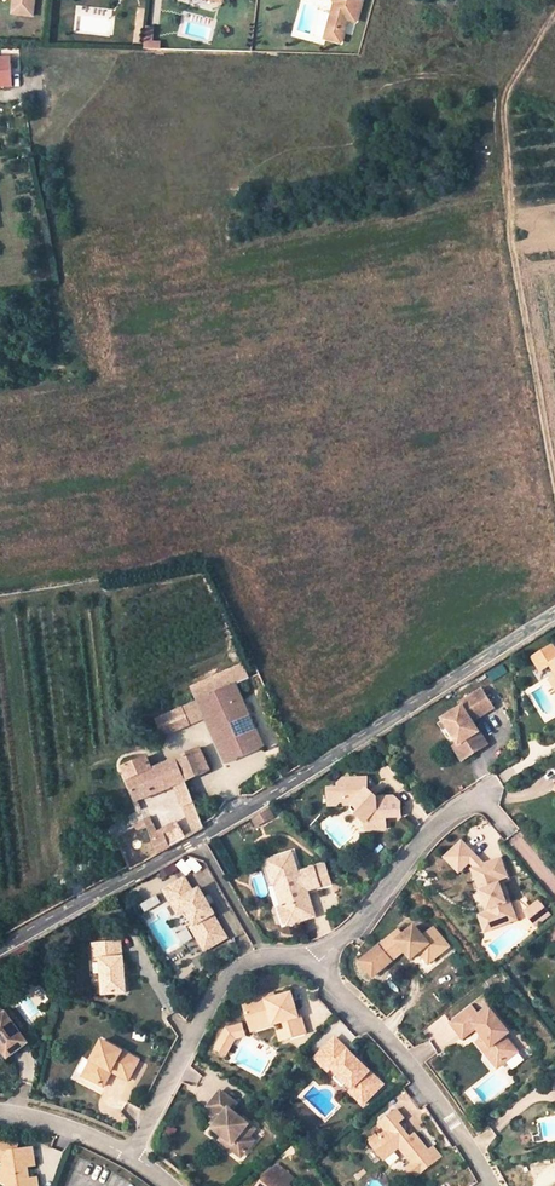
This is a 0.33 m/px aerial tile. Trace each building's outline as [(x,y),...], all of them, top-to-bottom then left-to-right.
[(12,9),(11,18),(19,19),(20,9),(12,8),(13,4),(10,0),(11,0),(7,0),(12,9)] [(10,0),(13,4),(12,8),(20,9),(19,19),(31,20),(34,0),(11,0),(10,0)] [(334,4),(326,39),(341,42),(346,22),(356,24),(362,0),(332,0),(334,4)] [(154,31),(148,30),(146,51),(161,51),(161,45),(153,45),(154,31)] [(13,87),(12,59),(0,60),(0,88),(13,87)] [(517,97),(516,107),(522,108),(524,98),(517,97)] [(535,660),(541,669),(554,661),(554,649),(554,648),(535,660)] [(249,675),(243,662),(192,686),(198,699),(249,675)] [(503,664),(488,673),(493,681),(508,672),(503,664)] [(236,685),(200,702),(206,717),(227,762),(263,746),(236,685)] [(460,740),(469,756),(491,743),(476,720),(495,708),(483,688),(461,702),(465,708),(447,719),(460,740)] [(206,717),(200,702),(180,710),(187,725),(206,717)] [(180,710),(158,720),(165,735),(187,725),(180,710)] [(469,756),(460,740),(455,743),(465,759),(469,756)] [(148,757),(123,768),(135,797),(150,791),(152,795),(175,785),(186,780),(210,770),(201,749),(153,769),(148,757)] [(364,825),(364,831),(376,831),(376,820),(386,820),(400,820),(400,807),(394,799),(376,799),(368,790),(368,778),(345,778),(339,783),(339,790),(329,789),(328,803),(336,804),(338,801),(344,801),(347,804),(355,804),(361,811),(356,815),(364,825)] [(186,780),(175,785),(183,806),(195,802),(186,780)] [(150,791),(135,797),(137,801),(152,795),(150,791)] [(183,806),(194,833),(204,827),(195,802),(183,806)] [(355,804),(351,808),(356,815),(361,811),(355,804)] [(144,820),(135,825),(138,831),(147,827),(146,825),(145,822),(144,820)] [(376,820),(376,831),(386,831),(386,820),(376,820)] [(161,838),(153,823),(151,824),(148,825),(146,825),(147,827),(153,842),(161,838)] [(166,835),(171,847),(183,839),(178,829),(166,835)] [(153,842),(158,854),(171,847),(166,835),(161,838),(153,842)] [(467,844),(449,858),(461,873),(479,859),(467,844)] [(301,872),(295,851),(268,857),(276,883),(281,882),(288,904),(278,907),(283,923),(312,915),(306,891),(321,887),(316,868),(301,872)] [(486,917),(491,932),(516,921),(510,903),(506,905),(504,899),(500,889),(498,885),(506,882),(498,863),(476,873),(480,883),(475,884),(479,896),(483,906),(487,916),(486,917)] [(476,873),(471,875),(475,884),(480,883),(476,873)] [(165,892),(174,908),(182,904),(187,913),(195,928),(214,918),(216,917),(201,891),(194,895),(186,880),(165,892)] [(506,886),(500,889),(504,899),(510,896),(515,890),(506,886)] [(483,906),(479,896),(477,897),(475,901),(476,905),(480,907),(483,906)] [(538,900),(522,913),(535,929),(551,916),(538,900)] [(174,908),(179,917),(187,913),(182,904),(174,908)] [(481,919),(486,934),(491,932),(486,917),(481,919)] [(195,928),(192,929),(205,951),(226,939),(214,918),(195,928)] [(426,960),(429,957),(435,964),(450,953),(434,934),(426,940),(416,929),(403,940),(399,934),(379,951),(391,966),(404,956),(413,966),(424,957),(426,960)] [(119,957),(118,942),(92,944),(94,960),(101,959),(105,992),(126,990),(122,957),(119,957)] [(391,966),(379,951),(360,967),(373,982),(391,966)] [(426,960),(432,967),(435,964),(429,957),(426,960)] [(31,968),(22,968),(23,983),(32,983),(31,968)] [(282,998),(280,992),(270,995),(271,1001),(282,998)] [(271,1001),(270,995),(246,1003),(252,1024),(273,1018),(275,1025),(287,1022),(290,1033),(292,1039),(308,1035),(304,1018),(300,1019),(293,994),(282,998),(271,1001)] [(10,1017),(3,1005),(0,1007),(0,1023),(10,1017)] [(497,1065),(502,1066),(516,1055),(505,1040),(509,1036),(492,1014),(482,1022),(472,1010),(452,1026),(464,1042),(477,1031),(484,1040),(475,1047),(482,1057),(488,1053),(497,1065)] [(1,1052),(7,1062),(31,1047),(24,1036),(27,1029),(26,1027),(17,1026),(11,1016),(10,1017),(0,1023),(0,1053),(1,1052)] [(252,1024),(254,1031),(275,1025),(273,1018),(252,1024)] [(230,1055),(241,1039),(247,1037),(244,1024),(230,1027),(218,1047),(230,1055)] [(283,1035),(285,1041),(292,1039),(290,1033),(283,1035)] [(359,1068),(354,1063),(357,1059),(336,1038),(317,1058),(330,1072),(333,1069),(339,1075),(349,1084),(353,1089),(350,1092),(363,1105),(383,1086),(363,1065),(359,1068)] [(125,1077),(135,1058),(105,1042),(94,1062),(101,1066),(94,1079),(106,1086),(112,1075),(114,1071),(125,1077)] [(482,1057),(494,1072),(502,1066),(497,1065),(488,1053),(482,1057)] [(114,1071),(112,1075),(129,1085),(141,1061),(135,1058),(125,1077),(114,1071)] [(359,1068),(363,1065),(357,1059),(354,1063),(359,1068)] [(94,1062),(87,1076),(94,1079),(101,1066),(94,1062)] [(336,1078),(345,1088),(349,1084),(339,1075),(336,1078)] [(248,1137),(242,1130),(248,1124),(232,1110),(236,1105),(222,1092),(210,1105),(222,1116),(217,1123),(214,1126),(224,1136),(220,1140),(228,1147),(232,1143),(243,1152),(253,1141),(248,1137)] [(222,1116),(210,1105),(204,1112),(217,1123),(222,1116)] [(436,1149),(432,1152),(418,1134),(413,1138),(401,1123),(406,1119),(399,1110),(381,1124),(388,1133),(373,1144),(385,1160),(402,1147),(415,1165),(410,1169),(417,1179),(444,1158),(436,1149)] [(248,1137),(254,1130),(248,1124),(242,1130),(248,1137)] [(5,1182),(6,1185),(37,1185),(36,1178),(28,1179),(28,1176),(24,1176),(23,1170),(26,1169),(26,1166),(33,1165),(31,1148),(19,1150),(18,1144),(0,1141),(0,1159),(1,1160),(3,1171),(1,1172),(0,1173),(0,1180),(1,1181),(3,1182),(5,1182)] [(232,1143),(228,1147),(239,1157),(243,1152),(232,1143)] [(300,1176),(284,1162),(263,1185),(291,1185),(300,1176)]
